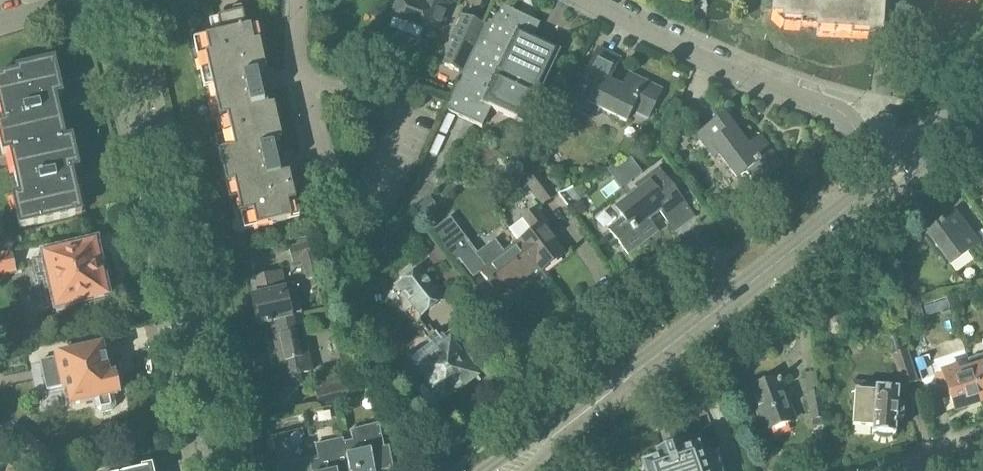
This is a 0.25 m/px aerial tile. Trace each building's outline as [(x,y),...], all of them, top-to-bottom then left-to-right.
[(452,5),(439,0),(403,0),(402,0),(393,0),(387,17),(429,32),(431,26),(443,30),(452,5)] [(772,15),(783,15),(783,25),(817,27),(816,34),(868,37),(880,32),(882,0),(773,0),(772,15)] [(487,20),(484,26),(462,75),(445,110),(482,127),(491,109),(525,125),(560,50),(533,37),(540,24),(496,2),(489,15),(493,17),(491,22),(487,20)] [(266,72),(259,42),(253,44),(250,28),(246,29),(242,13),(217,19),(220,35),(205,38),(208,54),(205,55),(226,151),(218,152),(226,186),(233,184),(241,216),(252,213),(256,229),(291,221),(287,205),(295,203),(289,174),(280,176),(278,168),(281,167),(275,141),(281,140),(273,106),(267,107),(261,81),(259,82),(257,74),(266,72)] [(442,65),(462,75),(484,26),(461,15),(449,41),(453,43),(442,65)] [(649,118),(663,89),(630,74),(624,87),(610,81),(621,58),(600,48),(573,102),(591,111),(594,105),(627,121),(633,110),(649,118)] [(79,159),(74,138),(67,139),(58,98),(65,96),(59,67),(40,71),(38,64),(18,68),(19,73),(2,76),(5,88),(0,89),(0,101),(7,132),(0,134),(0,135),(4,155),(11,153),(23,209),(16,211),(20,228),(76,216),(74,205),(81,203),(72,160),(79,159)] [(758,184),(784,165),(762,136),(750,145),(727,114),(698,135),(715,157),(720,154),(737,177),(747,169),(758,184)] [(677,232),(696,218),(658,167),(634,186),(639,192),(617,208),(625,218),(610,229),(629,254),(658,233),(649,220),(661,212),(677,232)] [(544,203),(555,195),(539,172),(527,181),(544,203)] [(430,196),(416,208),(423,216),(437,205),(430,196)] [(509,230),(519,243),(520,242),(540,267),(543,271),(564,255),(550,237),(554,234),(536,210),(509,230)] [(952,264),(981,242),(957,211),(928,233),(952,264)] [(501,297),(540,267),(520,242),(519,243),(505,253),(496,240),(479,253),(451,217),(432,232),(454,263),(458,260),(472,278),(481,271),(501,297)] [(294,263),(303,260),(308,280),(322,275),(313,242),(290,249),(294,263)] [(104,290),(107,286),(105,278),(101,276),(95,247),(49,257),(35,260),(46,309),(60,306),(84,301),(86,311),(90,314),(104,311),(107,307),(105,296),(106,296),(104,290)] [(0,254),(0,277),(16,273),(11,251),(0,254)] [(444,301),(420,268),(396,285),(420,319),(444,301)] [(269,325),(272,324),(271,323),(292,318),(301,316),(302,316),(298,298),(289,300),(282,272),(277,273),(278,276),(270,278),(270,275),(252,279),(256,295),(252,296),(258,325),(268,323),(269,325)] [(919,304),(902,309),(906,322),(923,317),(919,304)] [(271,323),(272,324),(286,389),(304,386),(302,374),(313,372),(305,337),(301,316),(292,318),(271,323)] [(443,402),(478,375),(451,340),(416,367),(443,402)] [(57,358),(42,362),(48,390),(63,387),(63,389),(68,388),(72,406),(96,401),(98,411),(102,413),(113,411),(116,407),(114,397),(119,395),(115,376),(109,377),(103,347),(57,358)] [(907,350),(891,356),(902,387),(917,382),(907,350)] [(972,370),(982,402),(982,355),(969,359),(972,370)] [(956,411),(982,402),(972,370),(958,374),(956,368),(937,375),(943,395),(950,393),(956,411)] [(322,389),(314,391),(318,407),(353,398),(348,376),(320,383),(322,389)] [(787,411),(791,410),(779,378),(749,388),(765,432),(791,422),(787,411)] [(901,420),(902,408),(898,407),(899,389),(878,387),(878,382),(854,380),(853,391),(856,392),(854,426),(874,428),(873,434),(876,434),(876,436),(881,439),(887,439),(893,437),(893,435),(896,436),(897,419),(901,420)] [(812,420),(825,418),(820,390),(807,393),(812,420)] [(307,429),(339,421),(335,406),(303,413),(307,429)] [(350,470),(385,470),(394,469),(390,447),(385,448),(380,424),(351,430),(354,441),(345,443),(350,470)] [(273,437),(265,439),(268,455),(276,453),(273,437)] [(312,470),(350,470),(345,443),(344,439),(316,445),(319,460),(310,462),(312,470)] [(718,454),(702,460),(698,447),(681,453),(679,447),(674,448),(674,447),(662,451),(662,452),(658,453),(660,460),(643,465),(645,470),(724,470),(718,454)] [(310,462),(309,458),(277,465),(278,470),(312,470),(310,462)]
